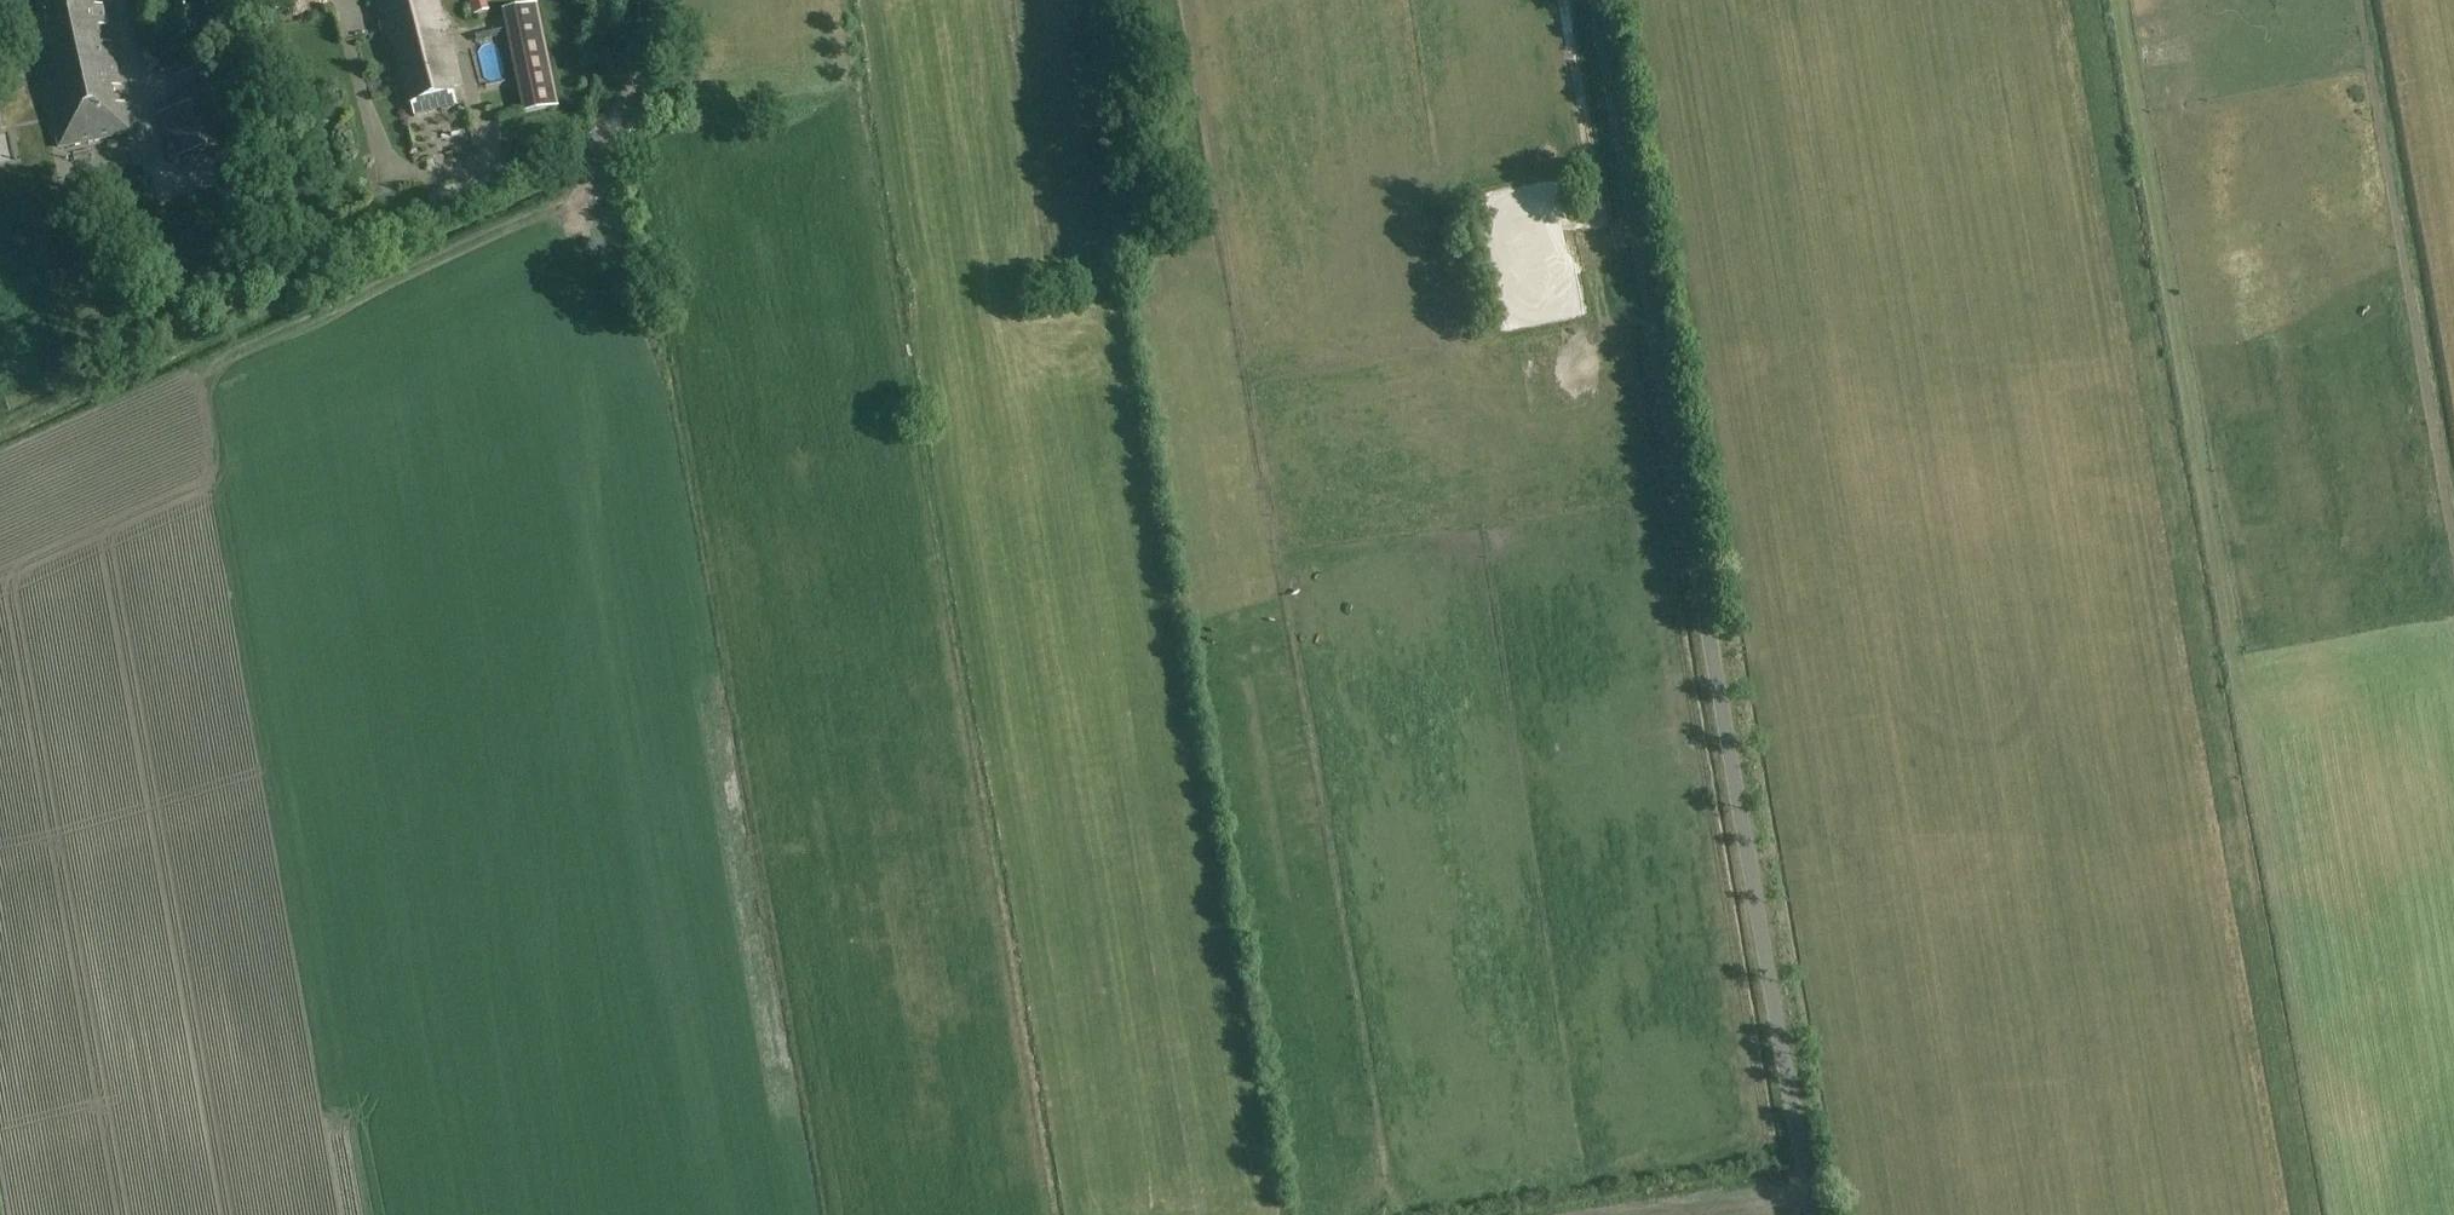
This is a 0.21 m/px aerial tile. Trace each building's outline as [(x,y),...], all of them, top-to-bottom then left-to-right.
[(30,22),(58,149),(128,134),(131,133),(124,105),(116,106),(112,90),(118,88),(120,88),(111,44),(108,45),(105,46),(103,46),(99,29),(105,28),(107,27),(102,6),(100,7),(94,8),(92,0),(35,0),(39,20),(30,22)] [(377,3),(372,4),(380,34),(382,42),(385,41),(389,40),(406,107),(409,106),(454,95),(456,94),(455,89),(464,86),(454,47),(441,50),(437,33),(446,31),(438,0),(377,0),(377,3)] [(474,16),(488,11),(485,0),(469,0),(474,16)] [(501,11),(522,115),(558,108),(537,3),(501,11)] [(18,48),(16,33),(0,36),(0,51),(18,48)] [(159,114),(169,161),(230,147),(215,68),(177,77),(184,109),(159,114)] [(228,99),(243,96),(238,69),(223,72),(228,99)]
